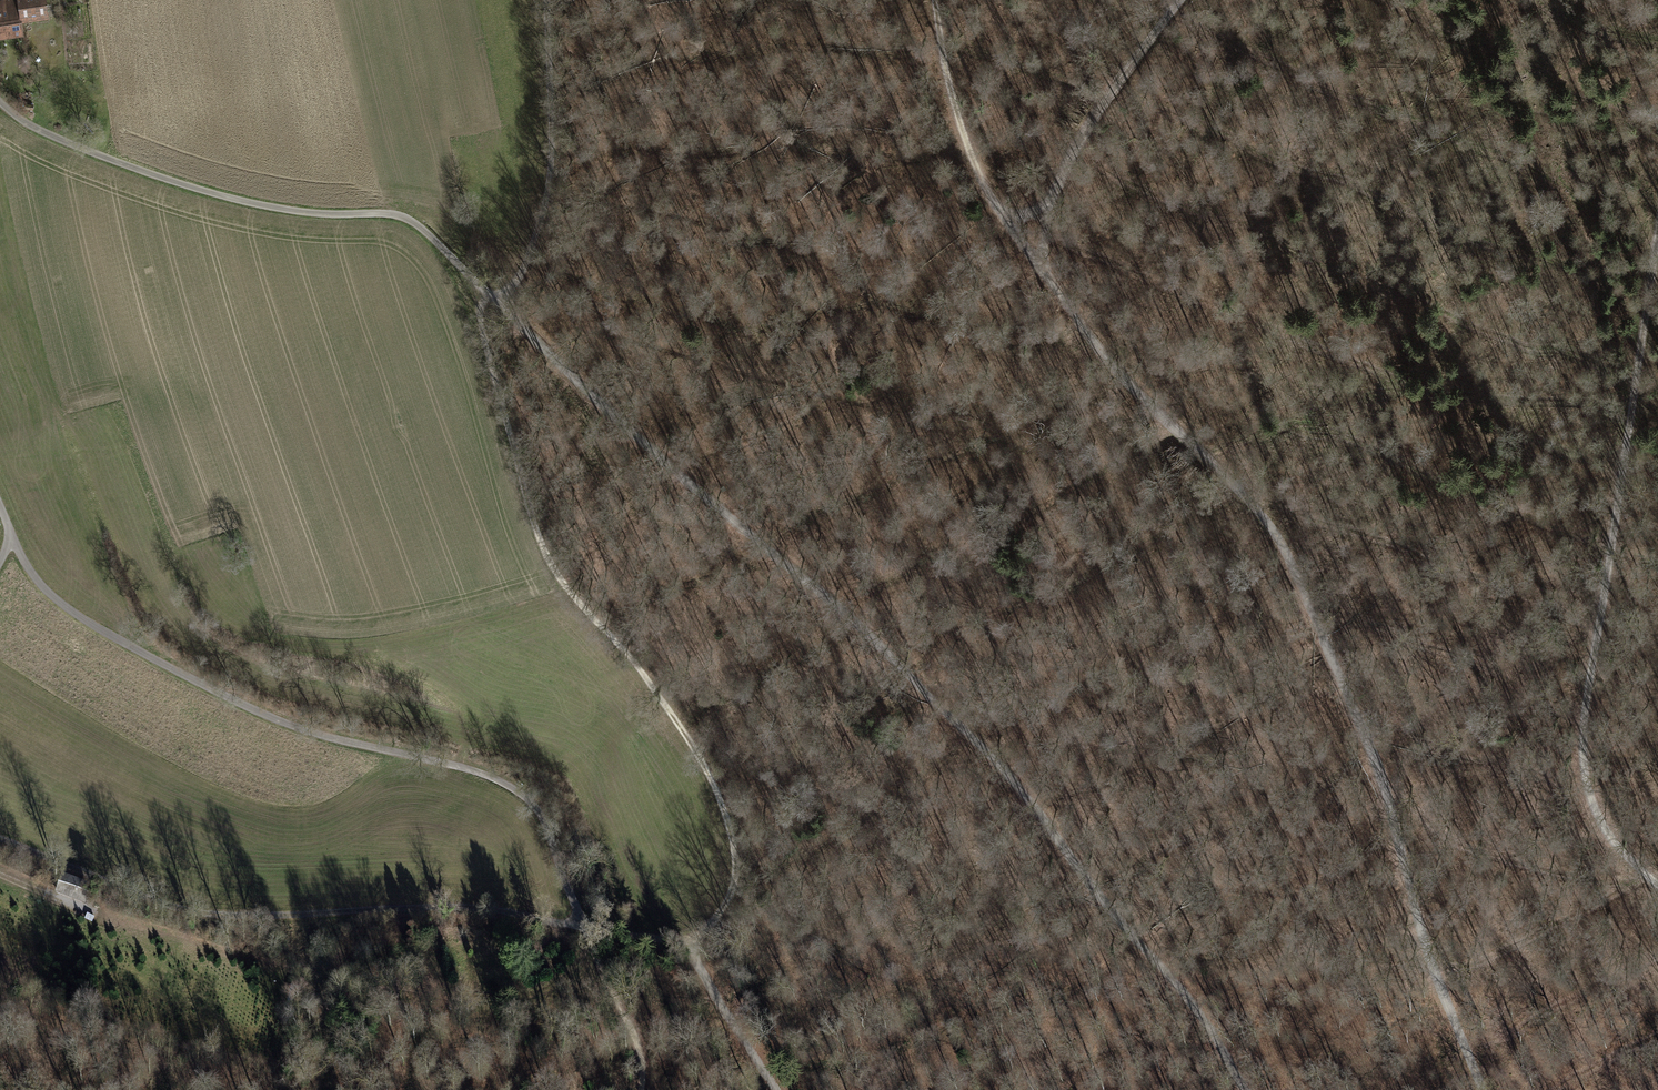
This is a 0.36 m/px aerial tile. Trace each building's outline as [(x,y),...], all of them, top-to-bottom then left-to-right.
[(22,38),(21,24),(17,0),(7,0),(0,1),(0,41),(22,38)] [(21,24),(48,20),(45,0),(17,0),(21,24)] [(62,876),(56,891),(84,902),(90,886),(62,876)]
